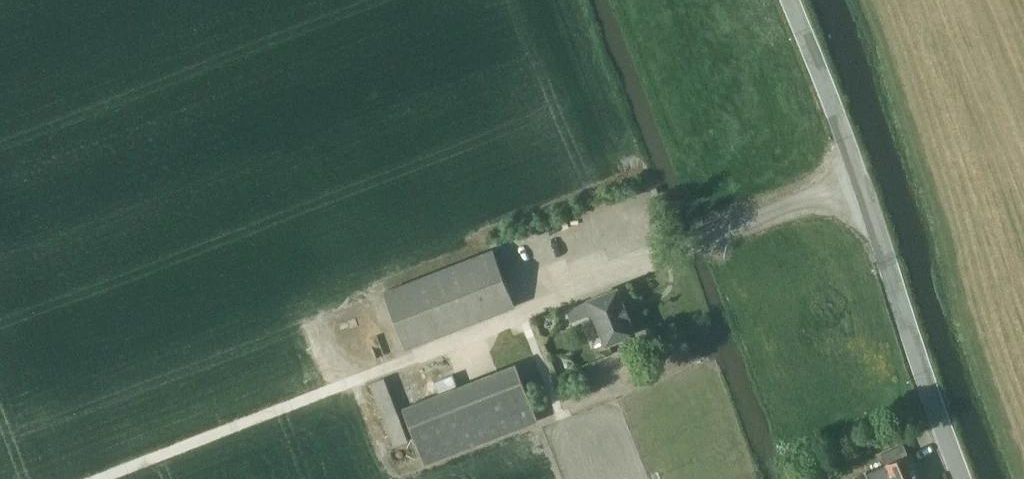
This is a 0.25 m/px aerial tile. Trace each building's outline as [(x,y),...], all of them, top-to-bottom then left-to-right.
[(407,347),(517,305),(495,249),(385,291),(407,347)] [(625,304),(618,289),(618,288),(590,299),(590,300),(567,309),(573,322),(595,312),(608,343),(636,331),(629,315),(630,314),(626,304),(625,304)] [(426,463),(538,420),(517,363),(404,407),(426,463)] [(384,378),(370,383),(395,445),(409,440),(384,378)] [(912,452),(911,453),(906,441),(884,450),(889,461),(866,471),(870,478),(923,478),(912,452)]
